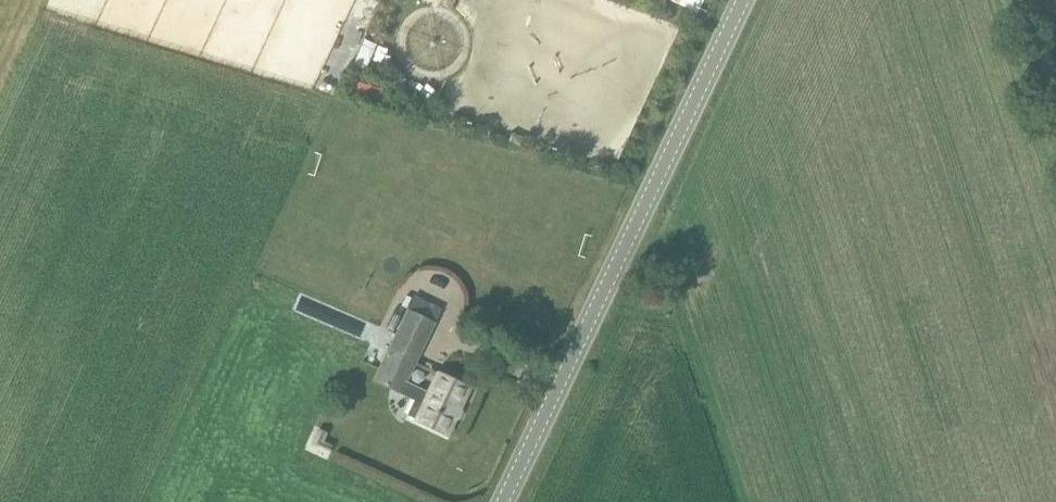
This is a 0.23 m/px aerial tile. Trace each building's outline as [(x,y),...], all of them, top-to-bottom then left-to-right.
[(358,69),(355,74),(365,79),(368,73),(370,74),(383,47),(361,36),(348,64),(358,69)] [(436,323),(407,308),(372,380),(413,400),(406,415),(417,420),(447,434),(468,388),(439,374),(430,393),(407,381),(436,323)]
